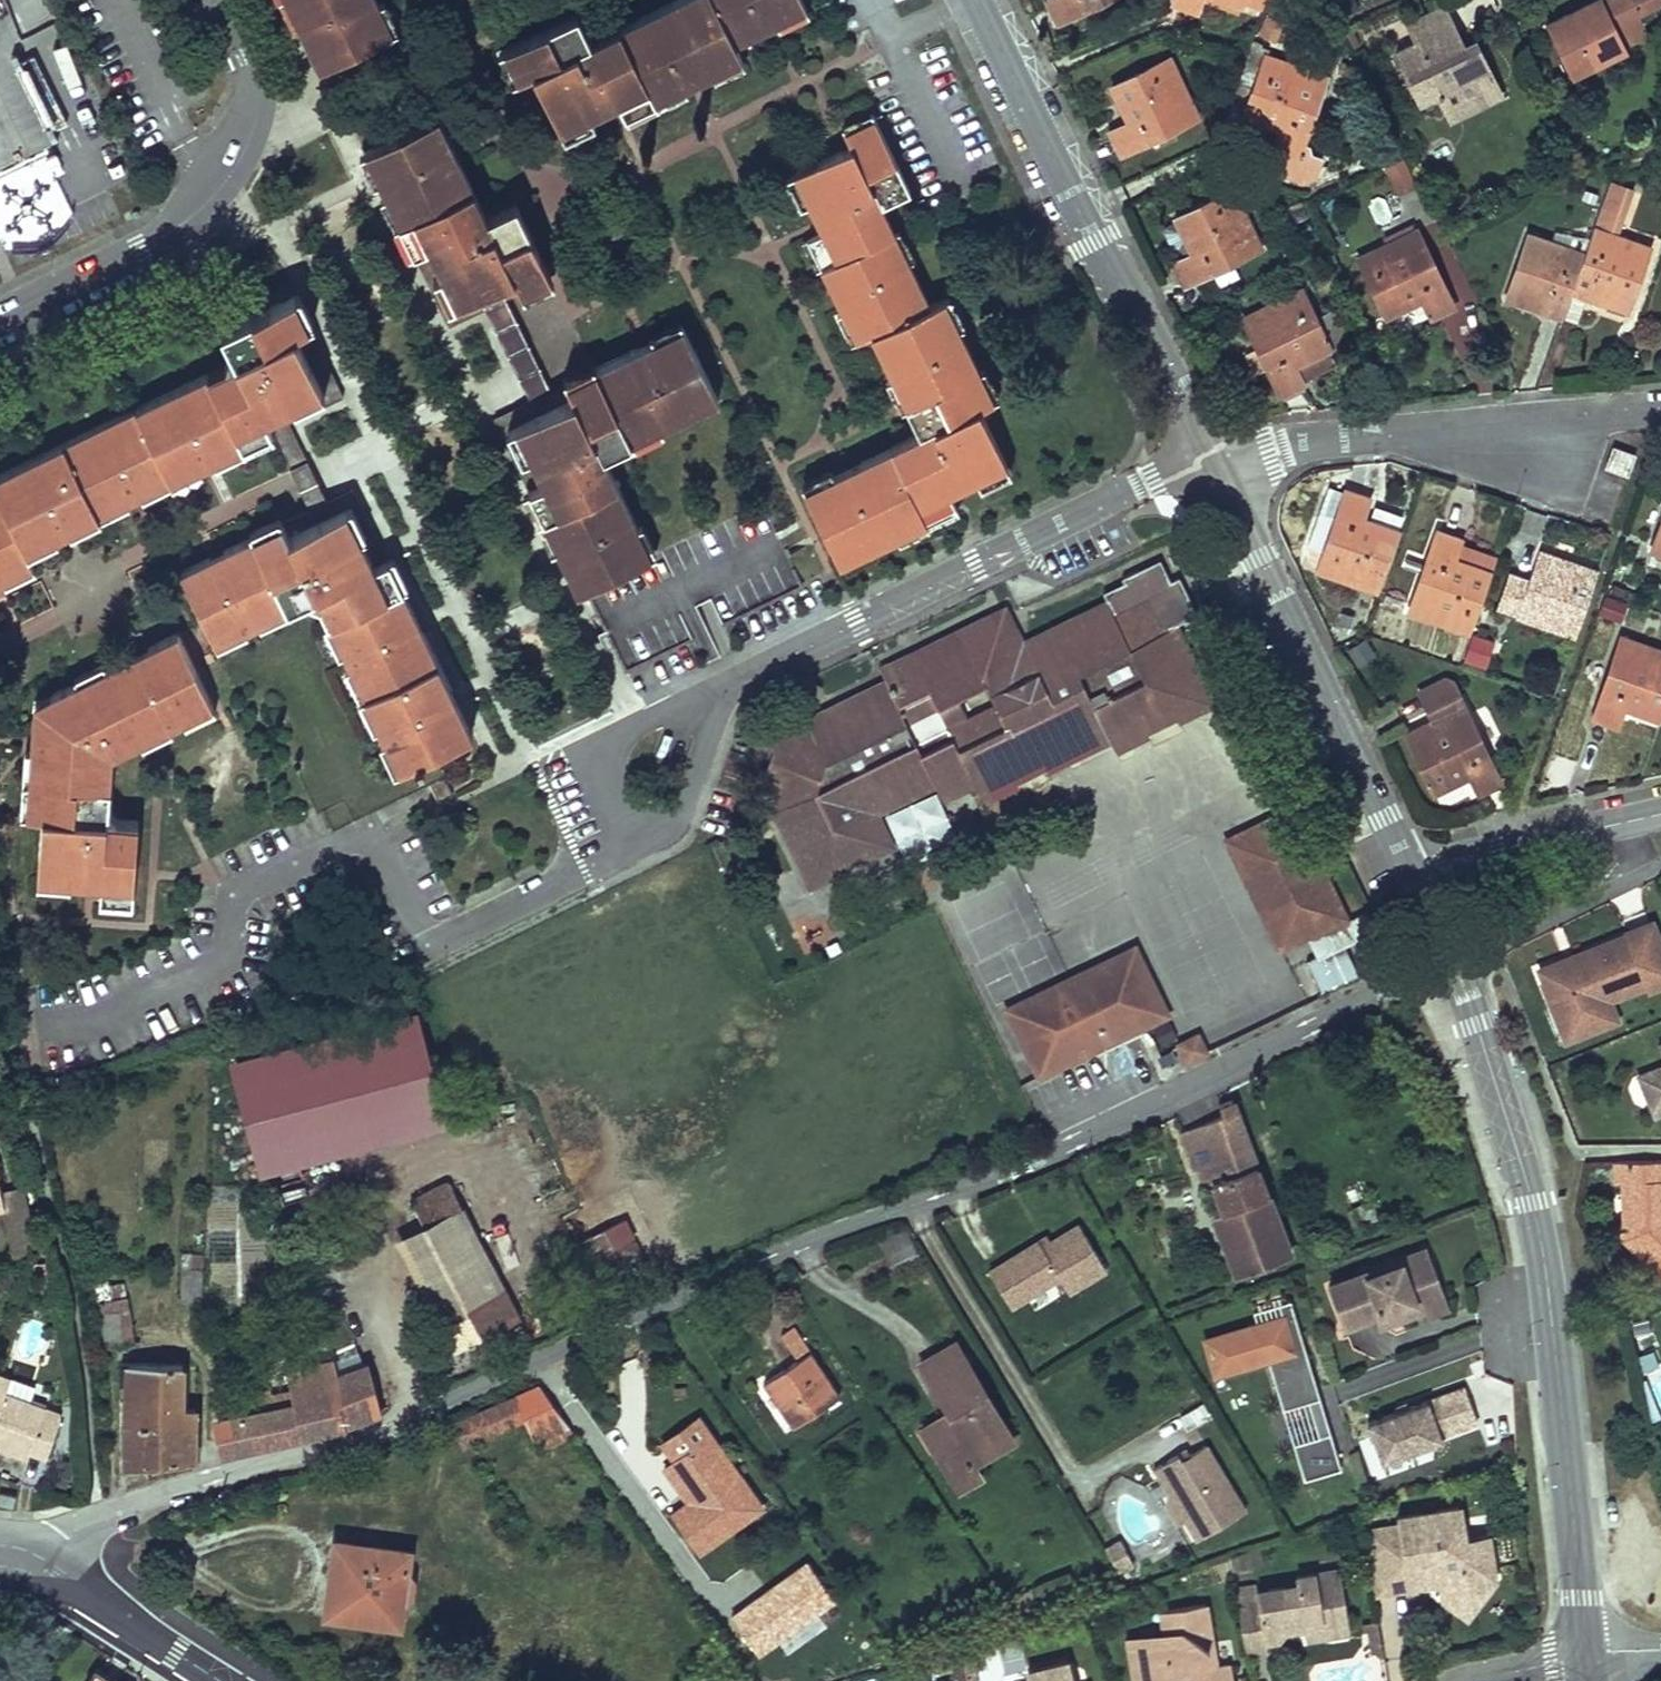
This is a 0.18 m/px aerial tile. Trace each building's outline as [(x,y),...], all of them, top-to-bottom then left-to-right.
[(298,26),(306,22),(313,36),(304,40),(319,69),(389,35),(375,7),(379,5),(376,0),(285,0),(298,26)] [(625,115),(655,101),(653,97),(682,82),(689,79),(696,76),(698,80),(712,73),(710,69),(740,55),(734,44),(763,31),(761,27),(768,23),(775,20),(804,6),(801,0),(678,0),(633,21),(591,41),(577,13),(508,46),(522,75),(533,70),(560,128),(590,113),(605,106),(601,98),(607,94),(614,91),(618,100),(625,115)] [(1084,8),(1084,9),(1102,0),(1046,0),(1057,21),(1084,8)] [(1174,4),(1197,12),(1201,0),(1176,0),(1174,4)] [(1240,11),(1242,4),(1230,0),(1207,0),(1240,11)] [(1625,48),(1623,44),(1613,24),(1637,12),(1660,0),(1592,0),(1579,7),(1582,13),(1569,20),(1566,13),(1545,24),(1570,75),(1625,48)] [(375,7),(389,35),(393,33),(379,5),(375,7)] [(775,20),(776,24),(806,10),(804,6),(775,20)] [(1446,113),(1484,95),(1477,82),(1490,75),(1483,60),(1472,56),(1465,60),(1459,49),(1463,47),(1456,34),(1443,6),(1407,23),(1416,42),(1395,52),(1420,103),(1437,95),(1446,113)] [(1566,13),(1569,20),(1582,13),(1579,7),(1566,13)] [(1613,24),(1623,44),(1647,33),(1637,12),(1613,24)] [(1267,18),(1260,33),(1276,39),(1282,24),(1267,18)] [(761,27),(763,31),(776,24),(775,20),(768,23),(761,27)] [(306,22),(298,26),(304,40),(313,36),(306,22)] [(1310,144),(1303,141),(1308,128),(1309,128),(1327,76),(1266,54),(1268,51),(1263,42),(1258,40),(1256,46),(1255,45),(1239,89),(1252,94),(1246,111),(1245,114),(1265,121),(1282,127),(1268,167),(1305,181),(1314,177),(1322,156),(1307,151),(1310,144)] [(503,48),(517,77),(522,75),(508,46),(503,48)] [(710,69),(712,73),(742,59),(740,55),(710,69)] [(1120,153),(1147,140),(1197,116),(1169,58),(1111,85),(1129,121),(1110,131),(1120,153)] [(1446,113),(1450,121),(1501,96),(1490,75),(1477,82),(1484,95),(1446,113)] [(682,82),(684,86),(698,80),(696,76),(689,79),(682,82)] [(653,97),(655,101),(684,86),(682,82),(653,97)] [(1239,89),(1233,106),(1246,111),(1252,94),(1239,89)] [(601,98),(605,106),(618,100),(614,91),(607,94),(601,98)] [(1332,103),(1322,128),(1339,135),(1349,110),(1332,103)] [(515,276),(522,291),(551,277),(516,204),(493,215),(487,218),(455,151),(438,117),(365,153),(414,254),(429,246),(457,304),(501,282),(496,271),(502,267),(509,264),(515,276)] [(844,131),(846,135),(875,120),(873,117),(844,131)] [(835,479),(805,494),(839,563),(897,535),(895,531),(924,517),(954,503),(948,492),(1006,464),(978,406),(993,398),(979,369),(959,327),(954,329),(940,299),(929,305),(880,204),(909,190),(875,120),(846,135),(851,146),(793,175),(814,219),(824,214),(827,221),(830,227),(821,232),(810,237),(824,267),(831,281),(840,277),(843,284),(846,290),(834,296),(841,311),(845,309),(859,338),(870,333),(892,377),(906,370),(909,377),(912,383),(910,384),(906,396),(913,411),(925,414),(927,413),(930,419),(933,426),(919,433),(861,461),(864,466),(849,474),(850,477),(844,480),(837,483),(835,479)] [(1399,193),(1415,186),(1402,160),(1387,168),(1399,193)] [(1614,236),(1630,191),(1609,183),(1589,239),(1561,316),(1576,322),(1585,296),(1587,296),(1587,294),(1626,308),(1648,248),(1614,236)] [(1184,285),(1211,271),(1212,272),(1261,247),(1232,189),(1175,217),(1185,238),(1193,253),(1174,263),(1184,285)] [(814,219),(821,232),(830,227),(827,221),(824,214),(814,219)] [(1454,307),(1441,280),(1417,230),(1414,232),(1411,226),(1386,239),(1389,244),(1359,258),(1387,316),(1423,298),(1432,318),(1454,307)] [(1528,234),(1507,295),(1545,309),(1544,311),(1561,317),(1561,316),(1589,239),(1554,231),(1550,242),(1528,234)] [(806,239),(820,269),(824,267),(810,237),(806,239)] [(429,246),(414,254),(449,327),(522,291),(515,276),(501,282),(457,304),(429,246)] [(496,271),(501,282),(515,276),(509,264),(502,267),(496,271)] [(820,269),(834,296),(846,290),(843,284),(840,277),(831,281),(824,267),(820,269)] [(1282,394),(1304,383),(1301,378),(1334,362),(1327,348),(1330,346),(1316,318),(1302,289),(1244,318),(1258,347),(1245,354),(1255,374),(1269,368),(1282,394)] [(0,570),(3,575),(32,562),(27,550),(25,546),(54,532),(64,527),(68,526),(97,511),(126,497),(134,493),(139,491),(169,476),(198,462),(208,457),(211,455),(241,441),(269,427),(265,417),(263,413),(269,410),(276,407),(278,410),(322,389),(294,331),(309,324),(294,294),(221,330),(230,348),(225,364),(0,473),(0,570)] [(944,297),(940,299),(954,329),(959,327),(944,297)] [(845,309),(841,311),(855,340),(859,338),(845,309)] [(1333,309),(1316,318),(1330,346),(1348,338),(1333,309)] [(269,427),(272,431),(343,396),(309,324),(294,331),(322,389),(278,410),(265,417),(269,427)] [(584,588),(651,556),(602,455),(632,441),(630,437),(655,425),(657,429),(718,399),(682,326),(653,340),(654,344),(648,347),(641,350),(639,347),(594,368),(596,372),(577,381),(589,406),(580,411),(582,416),(576,419),(570,421),(561,403),(515,426),(543,483),(532,488),(546,517),(561,546),(564,545),(567,551),(571,558),(563,562),(577,591),(584,588)] [(653,340),(639,347),(641,350),(648,347),(654,344),(653,340)] [(594,368),(566,382),(573,398),(580,411),(589,406),(577,381),(596,372),(594,368)] [(892,377),(919,433),(933,426),(930,419),(927,413),(925,414),(913,411),(906,396),(910,384),(912,383),(909,377),(906,370),(892,377)] [(566,382),(493,417),(528,490),(532,488),(543,483),(515,426),(561,403),(573,398),(566,382)] [(573,398),(561,403),(570,421),(576,419),(582,416),(580,411),(573,398)] [(263,413),(265,417),(278,410),(276,407),(269,410),(263,413)] [(630,437),(632,441),(657,429),(655,425),(630,437)] [(290,426),(280,430),(291,460),(302,456),(290,426)] [(241,441),(243,445),(272,431),(269,427),(241,441)] [(211,455),(213,460),(243,445),(241,441),(211,455)] [(1614,447),(1607,468),(1628,475),(1635,454),(1614,447)] [(198,462),(200,466),(213,460),(211,455),(208,457),(198,462)] [(861,461),(833,475),(835,479),(837,483),(844,480),(850,477),(849,474),(864,466),(861,461)] [(169,476),(170,480),(200,466),(198,462),(169,476)] [(803,490),(805,494),(835,479),(833,475),(803,490)] [(139,491),(141,494),(170,480),(169,476),(139,491)] [(1399,530),(1361,517),(1368,497),(1346,488),(1345,491),(1329,485),(1300,563),(1378,590),(1399,530)] [(374,567),(388,560),(353,487),(281,522),(288,537),(346,509),(367,553),(374,567)] [(532,488),(528,490),(542,519),(546,517),(532,488)] [(126,497),(128,501),(141,494),(139,491),(134,493),(126,497)] [(97,511),(99,515),(128,501),(126,497),(97,511)] [(584,588),(623,666),(799,583),(760,502),(584,588)] [(209,557),(181,571),(205,620),(214,641),(243,627),(245,631),(259,624),(257,620),(286,607),(288,611),(309,601),(321,604),(330,624),(334,622),(348,651),(344,653),(351,667),(355,665),(369,694),(383,723),(379,725),(385,739),(389,737),(403,766),(435,751),(473,734),(458,704),(451,708),(448,701),(444,694),(452,691),(438,661),(423,632),(416,636),(413,629),(409,622),(417,619),(402,589),(388,560),(374,567),(363,572),(359,565),(356,558),(367,553),(346,509),(288,537),(281,522),(252,536),(249,537),(223,550),(225,555),(212,562),(209,557)] [(68,526),(70,530),(99,515),(97,511),(68,526)] [(546,517),(542,519),(556,548),(561,546),(546,517)] [(1650,550),(1660,554),(1660,521),(1650,550)] [(54,532),(56,536),(70,530),(68,526),(64,527),(54,532)] [(1427,558),(1408,610),(1470,632),(1496,557),(1458,543),(1460,538),(1449,534),(1437,530),(1427,558)] [(25,546),(27,550),(56,536),(54,532),(25,546)] [(561,546),(556,548),(563,562),(571,558),(567,551),(564,545),(561,546)] [(223,550),(209,557),(212,562),(225,555),(223,550)] [(359,565),(363,572),(374,567),(367,553),(356,558),(359,565)] [(1519,616),(1575,635),(1597,572),(1580,566),(1579,569),(1555,560),(1541,555),(1519,616)] [(973,781),(983,799),(1015,783),(1012,777),(1042,762),(1046,768),(1079,753),(1071,738),(1083,732),(1086,738),(1090,744),(1092,745),(1097,744),(1109,738),(1115,750),(1148,734),(1145,727),(1176,712),(1179,718),(1211,702),(1173,626),(1197,614),(1178,577),(1169,581),(1159,560),(1121,579),(1123,583),(1102,594),(1108,605),(1055,632),(1054,630),(1027,643),(1025,653),(1017,660),(995,616),(938,647),(941,653),(916,668),(918,672),(909,676),(903,663),(901,659),(878,669),(884,681),(832,711),(838,723),(828,728),(826,724),(810,731),(809,729),(772,748),(773,751),(767,770),(763,772),(781,809),(772,814),(786,842),(791,839),(807,871),(819,865),(825,877),(871,855),(880,826),(873,812),(875,801),(886,805),(934,782),(941,797),(973,781)] [(3,575),(5,579),(34,566),(32,562),(3,575)] [(257,620),(259,624),(288,611),(286,607),(257,620)] [(1003,612),(995,616),(1017,660),(1025,653),(1027,643),(1020,646),(1003,612)] [(417,619),(409,622),(413,629),(416,636),(423,632),(417,619)] [(334,622),(330,624),(344,653),(348,651),(334,622)] [(216,645),(245,631),(243,627),(214,641),(216,645)] [(33,782),(30,814),(42,815),(38,876),(70,878),(70,883),(86,884),(86,879),(93,880),(101,880),(101,885),(100,897),(133,899),(134,887),(138,822),(118,820),(108,809),(113,756),(142,742),(140,738),(169,724),(171,728),(185,721),(183,717),(212,703),(178,634),(149,648),(151,652),(144,655),(137,659),(135,654),(106,668),(108,672),(79,686),(77,682),(50,695),(51,698),(35,723),(43,729),(42,739),(41,750),(35,749),(33,782)] [(1463,663),(1488,669),(1495,641),(1469,635),(1463,663)] [(1600,690),(1601,691),(1590,719),(1613,727),(1621,707),(1658,720),(1660,713),(1660,654),(1619,638),(1600,690)] [(938,647),(903,663),(909,676),(918,672),(916,668),(941,653),(938,647)] [(149,648),(135,654),(137,659),(144,655),(151,652),(149,648)] [(355,665),(351,667),(365,696),(369,694),(355,665)] [(106,668),(77,682),(79,686),(108,672),(106,668)] [(1500,781),(1451,679),(1444,677),(1418,690),(1432,720),(1405,733),(1433,790),(1469,772),(1478,792),(1500,781)] [(452,691),(444,694),(448,701),(451,708),(458,704),(452,691)] [(365,696),(379,725),(383,723),(369,694),(365,696)] [(183,717),(185,721),(214,707),(212,703),(183,717)] [(832,711),(806,724),(809,729),(810,731),(826,724),(828,728),(838,723),(832,711)] [(1145,727),(1148,734),(1179,718),(1176,712),(1145,727)] [(33,721),(31,749),(35,749),(41,750),(42,739),(43,729),(35,723),(33,721)] [(140,738),(142,742),(171,728),(169,724),(140,738)] [(1071,738),(1079,753),(1097,744),(1092,745),(1090,744),(1086,738),(1083,732),(1071,738)] [(385,739),(399,768),(403,766),(389,737),(385,739)] [(1012,777),(1015,783),(1046,768),(1042,762),(1012,777)] [(430,783),(439,801),(453,794),(444,775),(430,783)] [(949,801),(955,817),(976,809),(970,793),(949,801)] [(875,801),(873,812),(880,826),(886,805),(875,801)] [(1226,840),(1258,904),(1333,870),(1301,803),(1226,840)] [(880,826),(871,855),(890,846),(880,826)] [(807,871),(813,883),(825,877),(819,865),(807,871)] [(1258,904),(1279,949),(1308,934),(1353,911),(1333,870),(1258,904)] [(1308,934),(1320,960),(1367,940),(1353,911),(1308,934)] [(1570,957),(1576,973),(1568,976),(1566,970),(1540,980),(1558,1026),(1596,1011),(1598,1004),(1609,1000),(1644,986),(1645,990),(1660,984),(1660,950),(1650,922),(1622,934),(1623,936),(1596,947),(1570,957)] [(1307,966),(1322,993),(1378,963),(1367,940),(1320,960),(1307,966)] [(1576,973),(1570,957),(1536,971),(1540,980),(1566,970),(1568,976),(1576,973)] [(1111,979),(1135,967),(1132,961),(1108,973),(1111,979)] [(1157,1028),(1149,1010),(1155,1007),(1135,967),(1111,979),(1108,973),(1070,991),(1029,1012),(1045,1043),(1030,1050),(1040,1074),(1151,1031),(1157,1028)] [(1564,1038),(1616,1018),(1609,1000),(1598,1004),(1596,1011),(1558,1026),(1564,1038)] [(1164,1025),(1155,1007),(1149,1010),(1157,1028),(1164,1025)] [(260,1177),(450,1129),(418,1011),(229,1064),(260,1177)] [(1045,1043),(1029,1012),(1014,1019),(1030,1050),(1045,1043)] [(1197,1032),(1173,1047),(1175,1051),(1181,1066),(1209,1051),(1197,1032)] [(1639,1075),(1651,1105),(1660,1101),(1660,1066),(1639,1075)] [(1201,1124),(1183,1131),(1198,1169),(1207,1166),(1213,1183),(1223,1210),(1213,1214),(1237,1276),(1290,1256),(1232,1100),(1219,1104),(1223,1115),(1201,1124)] [(1655,1116),(1660,1113),(1660,1101),(1651,1105),(1655,1116)] [(1614,1161),(1614,1181),(1623,1181),(1623,1239),(1651,1265),(1660,1255),(1660,1161),(1614,1161)] [(412,1201),(425,1227),(463,1207),(450,1182),(412,1201)] [(1213,1183),(1203,1187),(1213,1214),(1223,1210),(1213,1183)] [(31,1246),(22,1213),(17,1187),(2,1190),(5,1206),(14,1250),(31,1246)] [(505,1288),(463,1207),(425,1227),(454,1281),(450,1283),(470,1323),(478,1339),(483,1336),(484,1338),(521,1319),(520,1316),(505,1288)] [(645,1260),(624,1220),(604,1230),(625,1270),(645,1260)] [(987,1269),(1015,1320),(1105,1270),(1078,1220),(987,1269)] [(905,1229),(880,1243),(895,1270),(920,1257),(905,1229)] [(604,1230),(573,1245),(594,1286),(625,1270),(604,1230)] [(1343,1327),(1374,1315),(1381,1312),(1379,1305),(1389,1302),(1394,1314),(1423,1302),(1421,1297),(1442,1290),(1439,1281),(1427,1250),(1328,1287),(1343,1327)] [(184,1252),(183,1268),(203,1269),(204,1254),(184,1252)] [(1651,1265),(1660,1274),(1660,1255),(1651,1265)] [(183,1268),(181,1301),(202,1302),(203,1269),(183,1268)] [(520,1280),(505,1288),(520,1316),(535,1309),(520,1280)] [(450,1283),(429,1294),(450,1334),(470,1323),(450,1283)] [(1379,1327),(1426,1309),(1428,1314),(1448,1307),(1442,1290),(1421,1297),(1423,1302),(1394,1314),(1389,1302),(1379,1305),(1381,1312),(1374,1315),(1379,1327)] [(100,1301),(108,1347),(136,1344),(128,1297),(100,1301)] [(1336,1471),(1294,1302),(1253,1312),(1256,1324),(1201,1337),(1212,1379),(1271,1364),(1299,1480),(1336,1471)] [(839,1395),(794,1326),(781,1334),(798,1360),(764,1383),(792,1426),(839,1395)] [(957,1342),(921,1363),(950,1413),(955,1421),(927,1437),(949,1474),(971,1461),(973,1464),(1014,1440),(957,1342)] [(219,1419),(227,1453),(345,1426),(335,1375),(332,1359),(287,1368),(293,1402),(219,1419)] [(184,1363),(128,1363),(125,1423),(126,1464),(154,1462),(194,1457),(196,1408),(183,1407),(184,1363)] [(335,1375),(345,1426),(382,1413),(369,1363),(335,1375)] [(11,1380),(0,1376),(0,1384),(8,1387),(11,1380)] [(29,1457),(31,1451),(48,1457),(62,1416),(61,1414),(29,1402),(6,1394),(8,1387),(0,1384),(0,1447),(5,1449),(29,1457)] [(574,1432),(540,1386),(455,1422),(465,1444),(527,1416),(538,1436),(551,1431),(556,1439),(574,1432)] [(1440,1435),(1477,1421),(1471,1405),(1464,1386),(1367,1423),(1382,1462),(1442,1439),(1440,1435)] [(8,1387),(6,1394),(29,1402),(31,1396),(8,1387)] [(676,1398),(686,1397),(685,1387),(675,1388),(676,1398)] [(950,1413),(922,1429),(927,1437),(955,1421),(950,1413)] [(762,1507),(698,1418),(672,1437),(685,1454),(676,1461),(700,1495),(690,1502),(675,1513),(701,1551),(762,1507)] [(551,1431),(538,1436),(542,1445),(556,1439),(551,1431)] [(672,1437),(663,1443),(676,1461),(685,1454),(672,1437)] [(1182,1543),(1244,1519),(1214,1443),(1152,1467),(1182,1543)] [(676,1461),(665,1468),(690,1502),(700,1495),(676,1461)] [(971,1461),(949,1474),(959,1491),(981,1478),(973,1464),(971,1461)] [(14,1507),(16,1496),(0,1492),(0,1504),(14,1507)] [(1398,1525),(1364,1531),(1374,1595),(1427,1586),(1426,1577),(1437,1574),(1438,1584),(1440,1597),(1487,1589),(1495,1578),(1488,1534),(1464,1537),(1453,1530),(1461,1519),(1459,1507),(1396,1517),(1398,1525)] [(1120,1538),(1104,1547),(1118,1573),(1134,1565),(1120,1538)] [(410,1551),(337,1542),(334,1566),(348,1568),(346,1587),(331,1585),(327,1614),(400,1624),(403,1600),(411,1594),(413,1579),(407,1571),(410,1551)] [(1250,1550),(1230,1557),(1232,1570),(1252,1566),(1250,1553),(1250,1550)] [(348,1568),(334,1566),(331,1585),(346,1587),(348,1568)] [(1331,1571),(1322,1573),(1342,1588),(1341,1579),(1339,1570),(1331,1571)] [(1258,1602),(1238,1605),(1246,1655),(1268,1651),(1266,1640),(1278,1639),(1287,1626),(1303,1623),(1306,1639),(1316,1638),(1326,1636),(1324,1625),(1348,1621),(1342,1588),(1322,1573),(1296,1577),(1297,1585),(1256,1591),(1258,1602)] [(1426,1577),(1427,1586),(1438,1584),(1437,1574),(1426,1577)] [(1206,1603),(1162,1611),(1167,1641),(1143,1645),(1145,1657),(1134,1673),(1144,1680),(1167,1680),(1171,1675),(1190,1672),(1191,1680),(1233,1680),(1230,1665),(1217,1667),(1206,1603)] [(1350,1632),(1348,1621),(1324,1625),(1326,1636),(1350,1632)] [(1372,1652),(1383,1650),(1379,1623),(1362,1625),(1363,1634),(1369,1633),(1372,1652)] [(982,1670),(977,1649),(961,1655),(966,1673),(982,1670)] [(1067,1660),(1028,1671),(1030,1680),(1073,1680),(1067,1660)]
